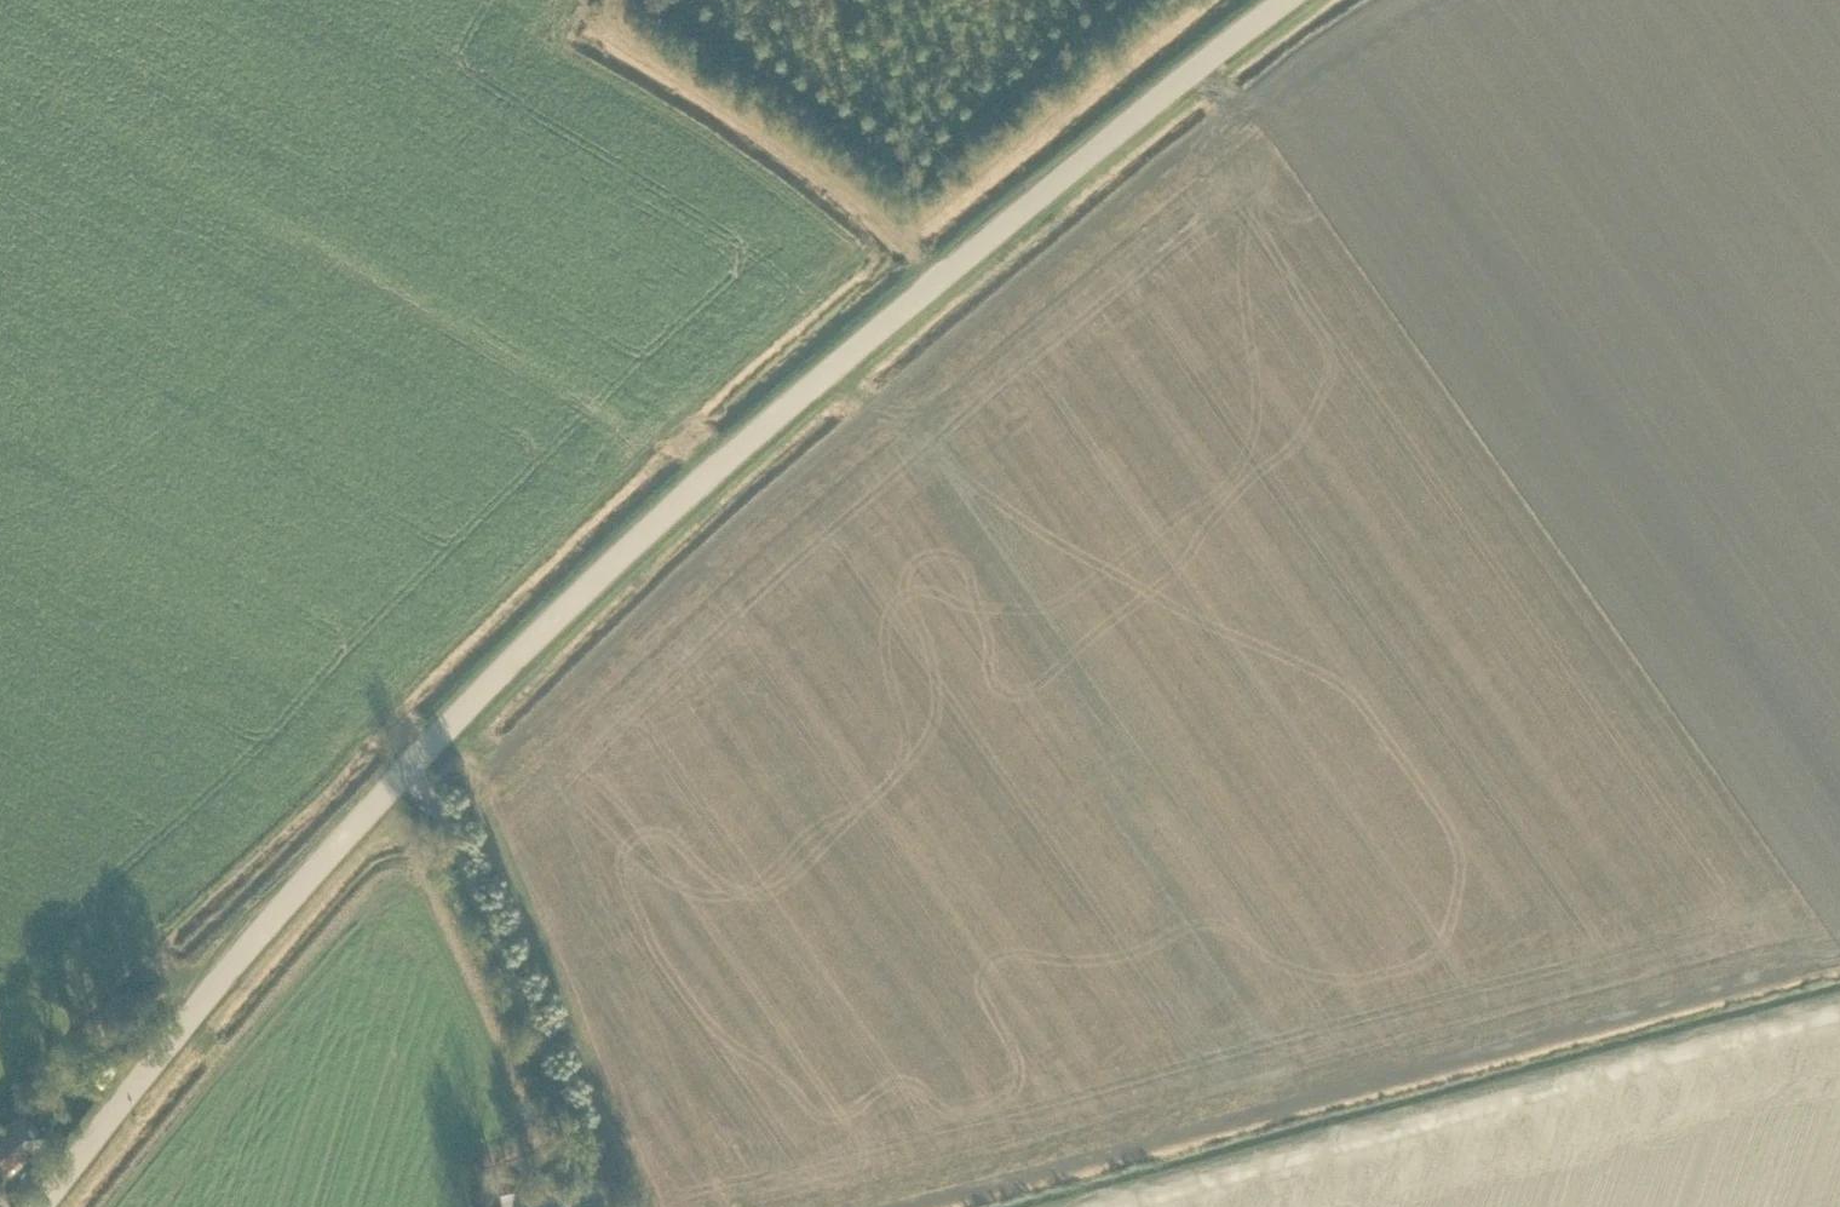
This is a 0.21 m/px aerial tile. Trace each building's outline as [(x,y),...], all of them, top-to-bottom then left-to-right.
[(514,1190),(500,1192),(503,1206),(517,1206),(514,1190)]
